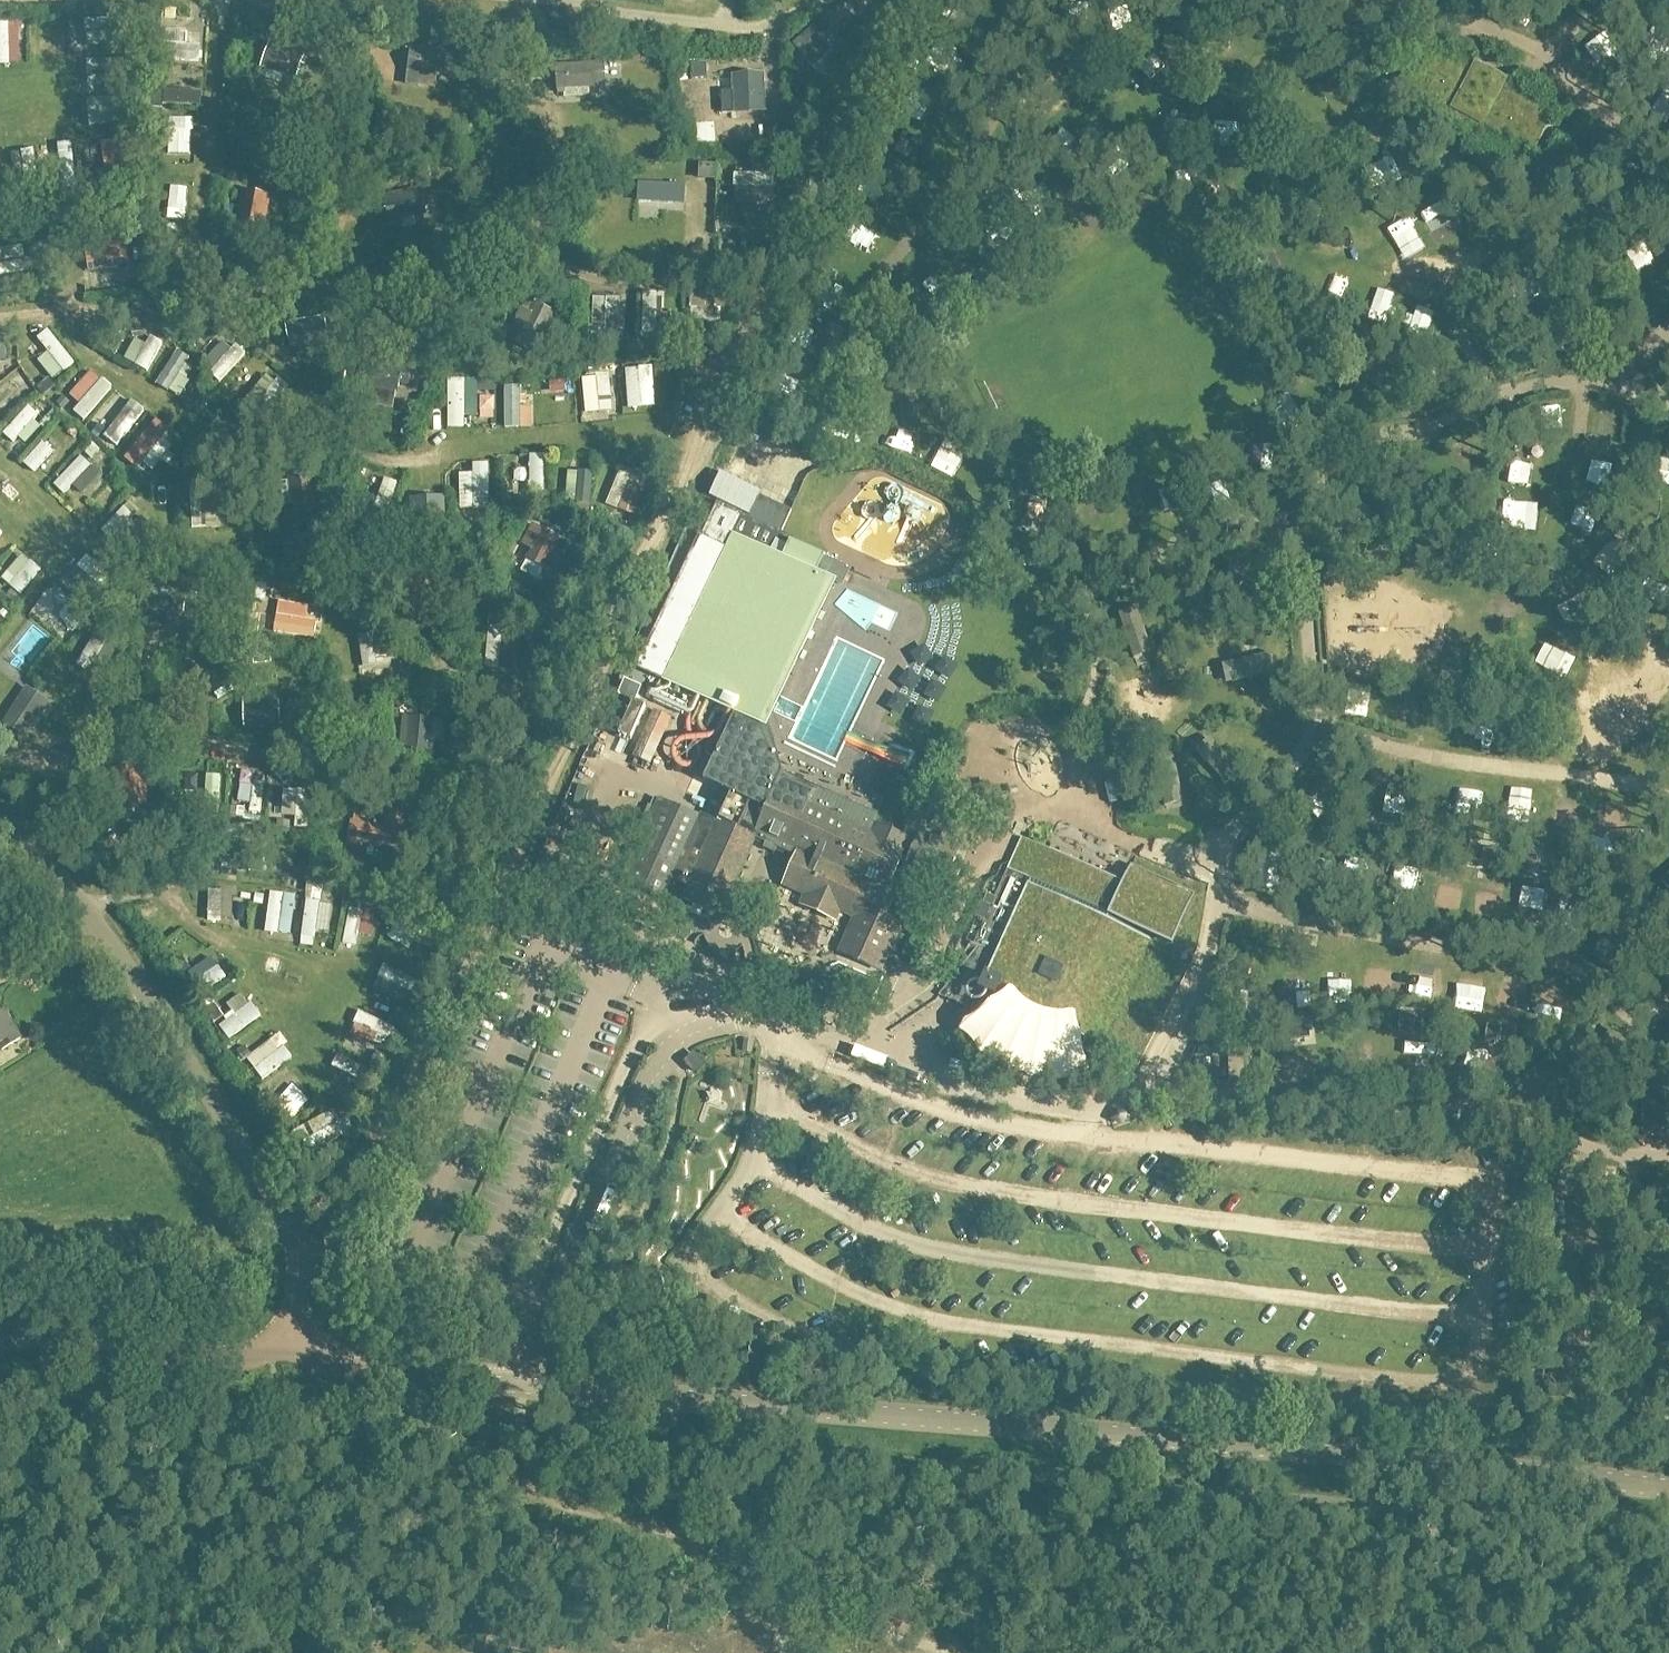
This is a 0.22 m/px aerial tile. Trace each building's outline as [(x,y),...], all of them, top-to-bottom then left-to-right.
[(686,0),(719,8),(721,0),(686,0)] [(1170,10),(1172,27),(1191,25),(1188,7),(1170,10)] [(823,18),(792,43),(812,67),(831,51),(820,39),(832,29),(823,18)] [(208,38),(166,40),(167,65),(209,63),(208,38)] [(284,74),(294,78),(301,80),(311,55),(276,42),(262,76),(280,83),(284,74)] [(1162,48),(1166,78),(1180,76),(1176,46),(1162,48)] [(436,77),(447,78),(450,78),(453,51),(417,47),(414,74),(418,74),(417,82),(435,85),(436,77)] [(557,93),(565,94),(565,98),(590,97),(589,87),(595,87),(594,78),(601,78),(601,61),(563,64),(564,78),(557,78),(557,93)] [(1210,82),(1219,103),(1241,94),(1232,73),(1210,82)] [(732,90),(722,91),(722,111),(765,110),(763,75),(732,76),(732,90)] [(917,121),(925,97),(912,93),(904,116),(917,121)] [(1244,142),(1241,116),(1222,119),(1225,145),(1244,142)] [(107,164),(121,164),(121,141),(108,141),(107,164)] [(1193,197),(1210,193),(1202,163),(1185,167),(1193,197)] [(740,171),(740,186),(778,188),(778,173),(740,171)] [(865,197),(887,203),(892,185),(869,179),(865,197)] [(685,185),(638,182),(636,202),(683,205),(685,185)] [(419,187),(383,195),(389,224),(392,224),(392,228),(402,227),(401,221),(426,216),(419,187)] [(271,195),(269,195),(243,188),(237,221),(265,226),(271,195)] [(745,203),(767,201),(766,189),(744,190),(745,203)] [(866,240),(877,220),(854,208),(843,228),(866,240)] [(1449,248),(1467,239),(1453,210),(1435,219),(1449,248)] [(126,239),(84,246),(89,271),(130,266),(126,239)] [(0,248),(0,279),(29,274),(23,244),(0,248)] [(1027,251),(1013,256),(1018,270),(1032,265),(1027,251)] [(1616,259),(1604,275),(1613,281),(1625,265),(1616,259)] [(599,297),(598,337),(624,338),(625,297),(599,297)] [(520,307),(514,322),(523,326),(542,343),(556,313),(526,301),(523,308),(520,307)] [(57,330),(46,336),(70,375),(80,368),(57,330)] [(152,374),(174,349),(158,335),(136,359),(152,374)] [(216,372),(229,385),(256,359),(243,346),(216,372)] [(59,379),(69,372),(54,354),(45,361),(59,379)] [(184,355),(167,386),(186,396),(203,365),(184,355)] [(390,365),(367,362),(362,386),(398,392),(404,362),(391,359),(390,365)] [(634,409),(661,408),(659,366),(632,368),(634,409)] [(563,374),(547,375),(549,429),(565,428),(563,374)] [(73,398),(81,407),(106,384),(98,375),(73,398)] [(604,395),(617,395),(615,375),(603,376),(604,395)] [(604,412),(602,377),(589,377),(591,413),(604,412)] [(106,381),(81,416),(95,426),(120,390),(106,381)] [(0,397),(0,410),(19,390),(13,384),(0,397)] [(30,394),(24,388),(0,412),(5,418),(30,394)] [(459,390),(461,432),(472,432),(470,390),(459,390)] [(515,431),(514,395),(502,395),(504,432),(515,431)] [(135,404),(113,425),(126,438),(148,417),(135,404)] [(9,433),(21,446),(47,420),(35,407),(9,433)] [(1627,448),(1637,422),(1616,414),(1606,441),(1627,448)] [(160,475),(179,446),(170,440),(176,431),(160,420),(135,459),(160,475)] [(30,464),(45,477),(64,457),(49,444),(30,464)] [(554,483),(552,453),(526,454),(527,484),(554,483)] [(1509,479),(1546,477),(1545,453),(1507,455),(1509,479)] [(73,497),(98,468),(87,458),(61,487),(73,497)] [(282,508),(294,506),(294,507),(318,505),(313,476),(317,476),(316,463),(307,463),(308,469),(288,471),(290,484),(279,486),(282,508)] [(494,463),(479,464),(480,473),(465,473),(467,506),(496,505),(494,463)] [(630,466),(614,501),(643,513),(658,478),(630,466)] [(575,471),(575,493),(597,493),(597,471),(575,471)] [(1518,504),(1531,503),(1530,485),(1516,486),(1518,504)] [(208,520),(207,489),(197,490),(198,520),(208,520)] [(410,497),(411,527),(446,526),(444,496),(410,497)] [(713,833),(701,828),(678,882),(690,888),(685,899),(712,911),(721,915),(725,904),(752,841),(754,838),(765,843),(763,846),(774,851),(776,848),(786,853),(788,848),(797,852),(794,860),(782,885),(807,896),(805,901),(821,908),(819,913),(833,919),(838,907),(860,917),(848,944),(850,945),(854,955),(853,958),(876,968),(893,931),(881,925),(895,894),(895,892),(896,891),(896,889),(896,887),(895,884),(895,883),(894,881),(892,880),(891,879),(900,860),(889,855),(899,835),(876,825),(869,822),(873,812),(860,806),(784,772),(784,771),(782,771),(768,713),(831,579),(839,583),(847,567),(848,565),(792,540),(793,537),(743,514),(717,502),(639,667),(664,679),(737,713),(723,740),(716,737),(707,755),(714,758),(704,780),(731,793),(718,821),(713,833)] [(1529,506),(1518,506),(1517,529),(1528,530),(1529,506)] [(1530,530),(1549,530),(1549,511),(1530,511),(1530,530)] [(532,522),(521,544),(530,549),(526,559),(556,573),(566,553),(558,549),(562,538),(532,522)] [(18,547),(8,537),(0,545),(0,564),(18,547)] [(29,598),(49,575),(30,558),(10,581),(29,598)] [(194,585),(144,579),(140,610),(185,615),(186,601),(193,601),(194,585)] [(842,613),(897,635),(906,614),(850,592),(842,613)] [(1126,634),(1150,623),(1140,600),(1115,612),(1126,634)] [(280,631),(318,635),(321,606),(283,602),(280,631)] [(71,638),(91,619),(78,606),(58,625),(71,638)] [(909,634),(930,640),(939,611),(926,607),(921,621),(913,619),(909,634)] [(45,631),(9,666),(23,681),(60,645),(45,631)] [(378,631),(364,633),(369,672),(383,670),(378,631)] [(495,653),(496,670),(520,669),(519,651),(495,653)] [(1247,666),(1224,667),(1225,689),(1248,688),(1247,666)] [(629,737),(632,738),(646,707),(635,702),(641,687),(626,680),(625,682),(605,727),(618,732),(629,737)] [(27,739),(49,702),(26,685),(3,722),(27,739)] [(265,701),(265,697),(243,697),(244,728),(281,726),(280,701),(265,701)] [(662,705),(639,752),(655,760),(678,713),(662,705)] [(706,766),(702,733),(713,732),(710,707),(690,709),(693,731),(676,733),(681,770),(706,766)] [(407,715),(404,751),(431,754),(435,718),(407,715)] [(138,759),(112,769),(126,811),(154,801),(138,759)] [(270,803),(272,784),(260,783),(258,802),(270,803)] [(301,796),(303,832),(316,831),(314,796),(301,796)] [(669,903),(678,882),(701,828),(704,821),(659,801),(624,883),(669,903)] [(355,813),(354,819),(352,819),(347,846),(363,849),(363,842),(403,849),(408,815),(388,811),(385,823),(366,821),(366,814),(355,813)] [(889,855),(900,860),(906,862),(905,865),(926,874),(924,877),(951,889),(960,869),(948,864),(959,841),(943,834),(939,842),(918,832),(923,821),(917,818),(908,814),(899,835),(889,855)] [(1606,845),(1606,815),(1583,815),(1582,844),(1606,845)] [(1380,824),(1365,821),(1364,828),(1379,831),(1380,824)] [(1380,824),(1379,831),(1393,834),(1394,826),(1380,824)] [(226,828),(209,837),(231,875),(247,866),(226,828)] [(1379,831),(1364,828),(1363,835),(1377,838),(1379,831)] [(1316,831),(1301,829),(1300,836),(1315,838),(1316,831)] [(1379,831),(1377,838),(1392,841),(1393,834),(1379,831)] [(962,969),(946,989),(977,1003),(981,992),(995,998),(996,996),(1087,1036),(1081,1048),(1101,1056),(1117,1064),(1165,956),(1183,964),(1190,948),(1173,940),(1193,894),(1131,865),(1123,882),(1020,836),(1013,852),(962,969)] [(1299,843),(1314,845),(1315,838),(1300,836),(1299,843)] [(1469,852),(1483,854),(1484,847),(1470,845),(1469,852)] [(1499,849),(1484,847),(1483,854),(1498,856),(1499,849)] [(1468,860),(1482,861),(1483,854),(1469,852),(1468,860)] [(1497,863),(1498,856),(1483,854),(1482,861),(1497,863)] [(1525,863),(1540,865),(1541,858),(1526,856),(1525,863)] [(1554,867),(1555,860),(1541,858),(1540,865),(1554,867)] [(1540,865),(1525,863),(1524,870),(1538,872),(1540,865)] [(1540,865),(1538,872),(1553,875),(1554,867),(1540,865)] [(1372,874),(1379,890),(1389,886),(1383,870),(1372,874)] [(318,888),(308,944),(327,947),(335,905),(327,904),(330,890),(318,888)] [(285,945),(288,930),(294,931),(301,898),(278,893),(269,942),(285,945)] [(411,910),(393,938),(411,949),(429,921),(411,910)] [(356,913),(351,951),(362,952),(367,915),(356,913)] [(370,936),(380,937),(383,916),(373,915),(370,936)] [(0,933),(0,934),(12,948),(23,939),(11,924),(0,933)] [(655,978),(661,959),(650,955),(643,974),(655,978)] [(203,969),(217,993),(234,983),(220,959),(203,969)] [(410,989),(415,976),(390,966),(384,978),(410,989)] [(3,1050),(22,1038),(5,1009),(0,1012),(0,1050),(1,1051),(3,1050)] [(236,1041),(270,1029),(262,1009),(229,1022),(236,1041)] [(1400,1012),(1399,1019),(1414,1021),(1415,1013),(1400,1012)] [(1415,1013),(1414,1021),(1428,1022),(1429,1015),(1415,1013)] [(356,1043),(373,1049),(383,1020),(367,1014),(356,1043)] [(1413,1028),(1414,1021),(1399,1019),(1398,1026),(1413,1028)] [(1413,1028),(1428,1030),(1428,1022),(1414,1021),(1413,1028)] [(1295,1031),(1309,1030),(1309,1023),(1294,1024),(1295,1031)] [(1295,1031),(1294,1024),(1280,1026),(1280,1033),(1295,1031)] [(1487,1032),(1501,1034),(1502,1026),(1487,1025),(1487,1032)] [(1517,1028),(1502,1026),(1501,1034),(1516,1036),(1517,1028)] [(1295,1031),(1296,1039),(1310,1037),(1309,1030),(1295,1031)] [(1296,1039),(1295,1031),(1280,1033),(1281,1040),(1296,1039)] [(1486,1039),(1500,1041),(1501,1034),(1487,1032),(1486,1039)] [(1516,1036),(1501,1034),(1500,1041),(1515,1043),(1516,1036)] [(1403,1044),(1403,1077),(1424,1077),(1424,1044),(1403,1044)] [(258,1058),(273,1086),(298,1072),(284,1045),(258,1058)] [(695,1054),(686,1063),(695,1071),(704,1062),(695,1054)] [(1572,1088),(1535,1067),(1520,1094),(1557,1115),(1572,1088)] [(1647,1089),(1645,1131),(1668,1132),(1668,1090),(1647,1089)]
